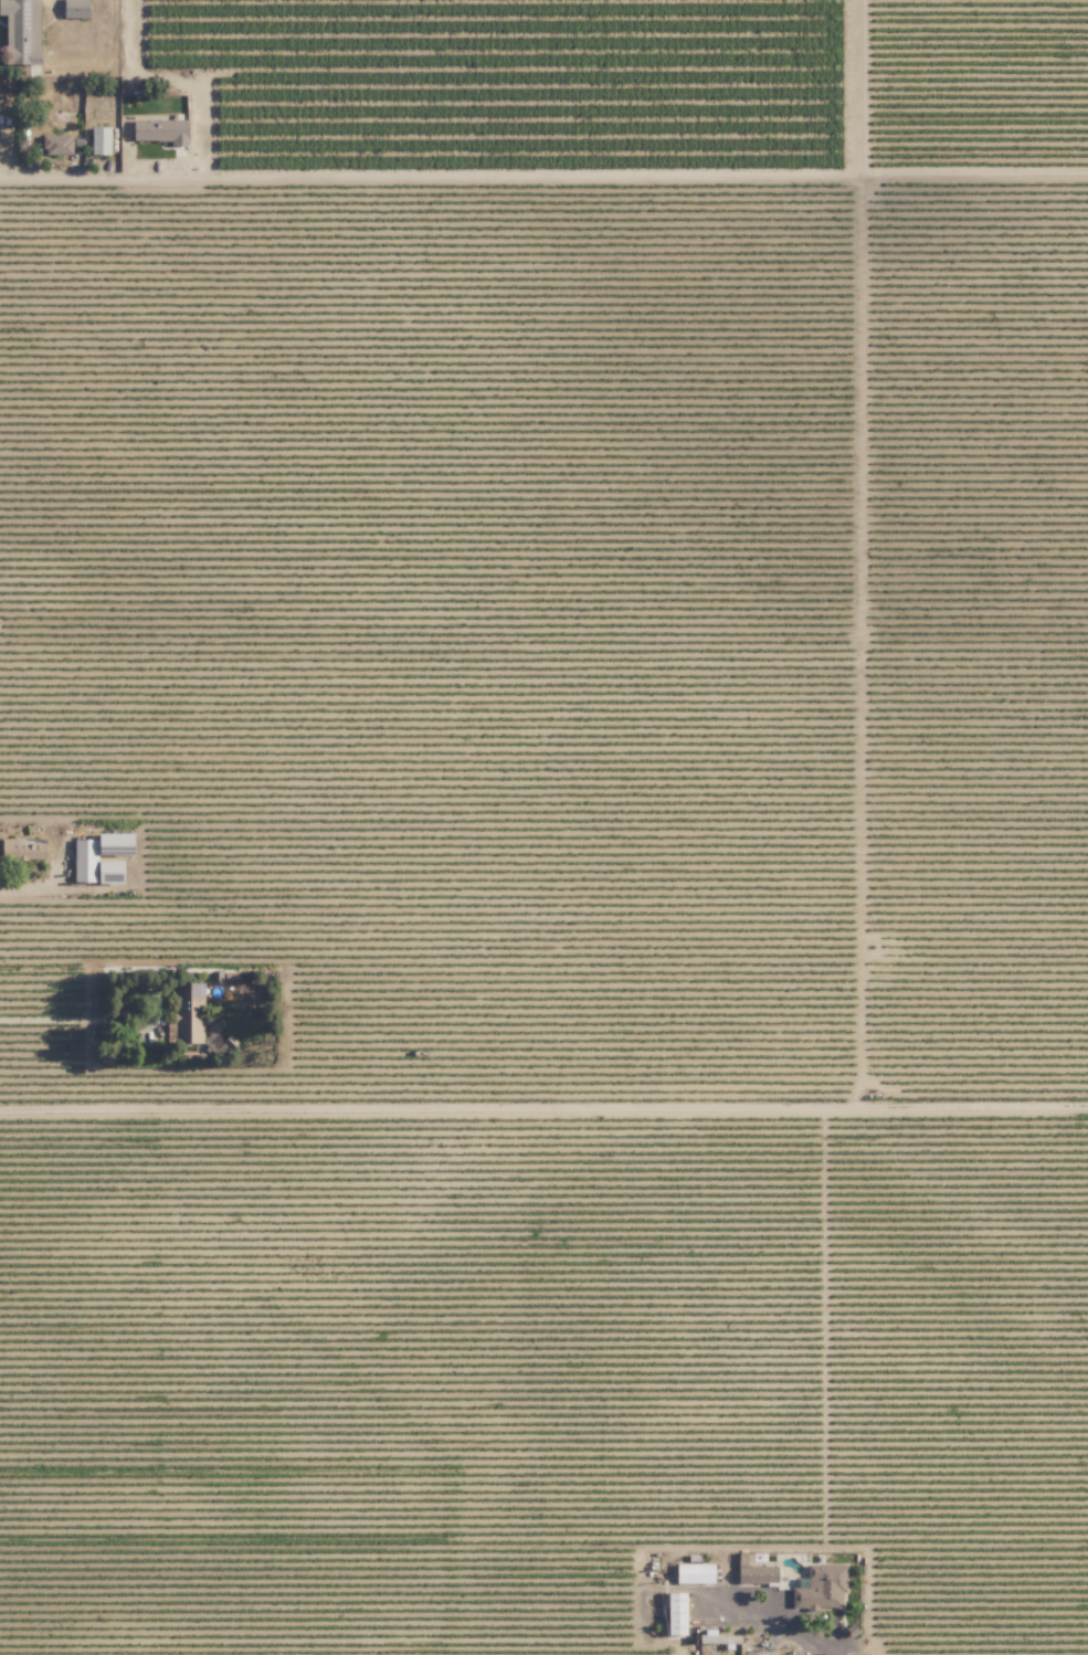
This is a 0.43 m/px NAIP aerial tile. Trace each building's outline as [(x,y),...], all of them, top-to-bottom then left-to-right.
[(5,14),(5,64),(40,64),(40,0),(0,0),(0,14),(5,14)] [(90,17),(91,0),(66,0),(66,17),(90,17)] [(135,140),(172,140),(171,145),(190,145),(190,120),(135,119),(135,140)] [(48,837),(4,838),(4,858),(48,857),(48,837)] [(76,838),(75,881),(99,882),(100,838),(76,838)] [(701,1565),(681,1564),(680,1579),(693,1579),(693,1577),(701,1578),(701,1565)]
